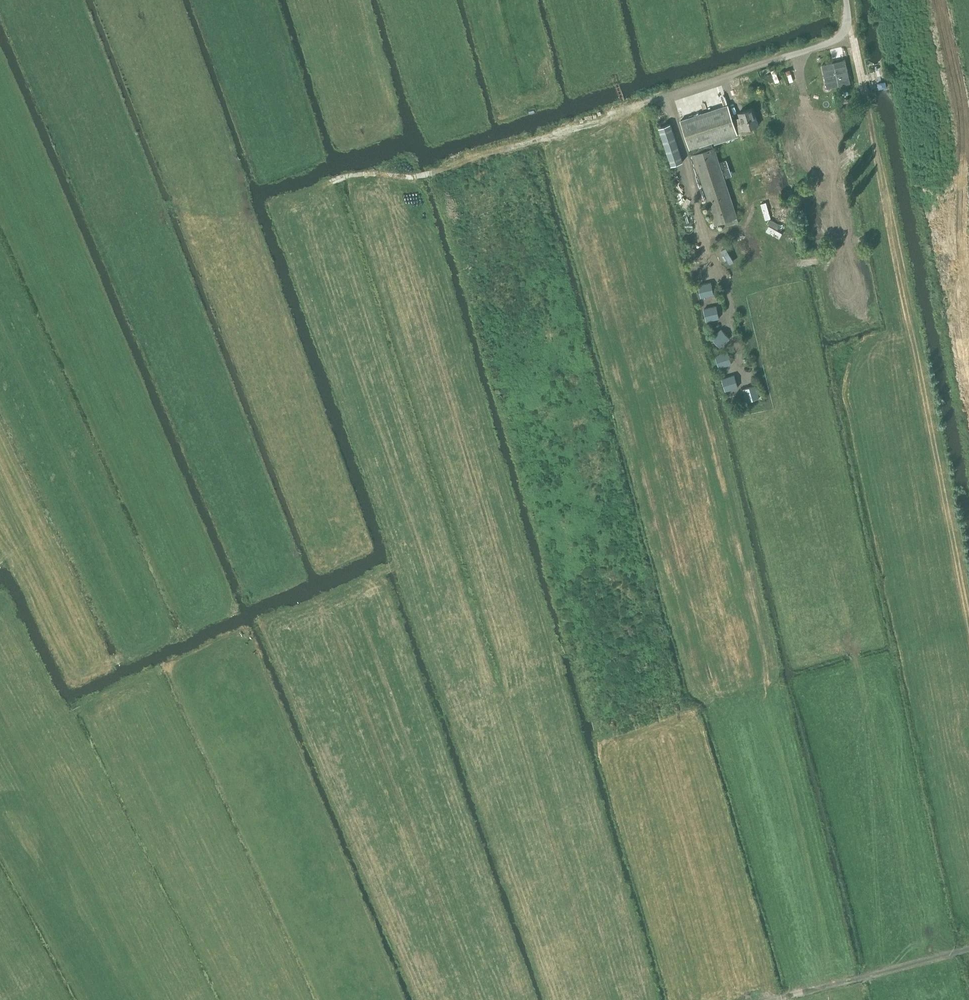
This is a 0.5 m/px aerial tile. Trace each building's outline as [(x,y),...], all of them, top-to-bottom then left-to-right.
[(851,83),(846,60),(845,60),(833,62),(824,64),(822,65),(827,88),(851,83)] [(739,222),(737,218),(715,148),(714,148),(712,143),(739,134),(738,132),(745,130),(759,126),(753,108),(739,113),(741,118),(734,120),(729,105),(681,121),(690,150),(691,149),(693,155),(692,155),(715,225),(723,222),(724,227),(739,222)] [(672,166),(683,162),(671,123),(659,127),(672,166)] [(722,249),(730,264),(734,262),(726,247),(722,249)] [(714,295),(711,282),(699,285),(700,291),(701,297),(714,295)] [(719,318),(717,306),(704,309),(707,321),(719,318)] [(720,347),(730,338),(721,329),(712,338),(720,347)] [(732,364),(728,352),(716,356),(719,368),(732,364)] [(738,387),(734,375),(722,379),(726,391),(738,387)] [(759,398),(756,385),(744,389),(747,401),(759,398)]
